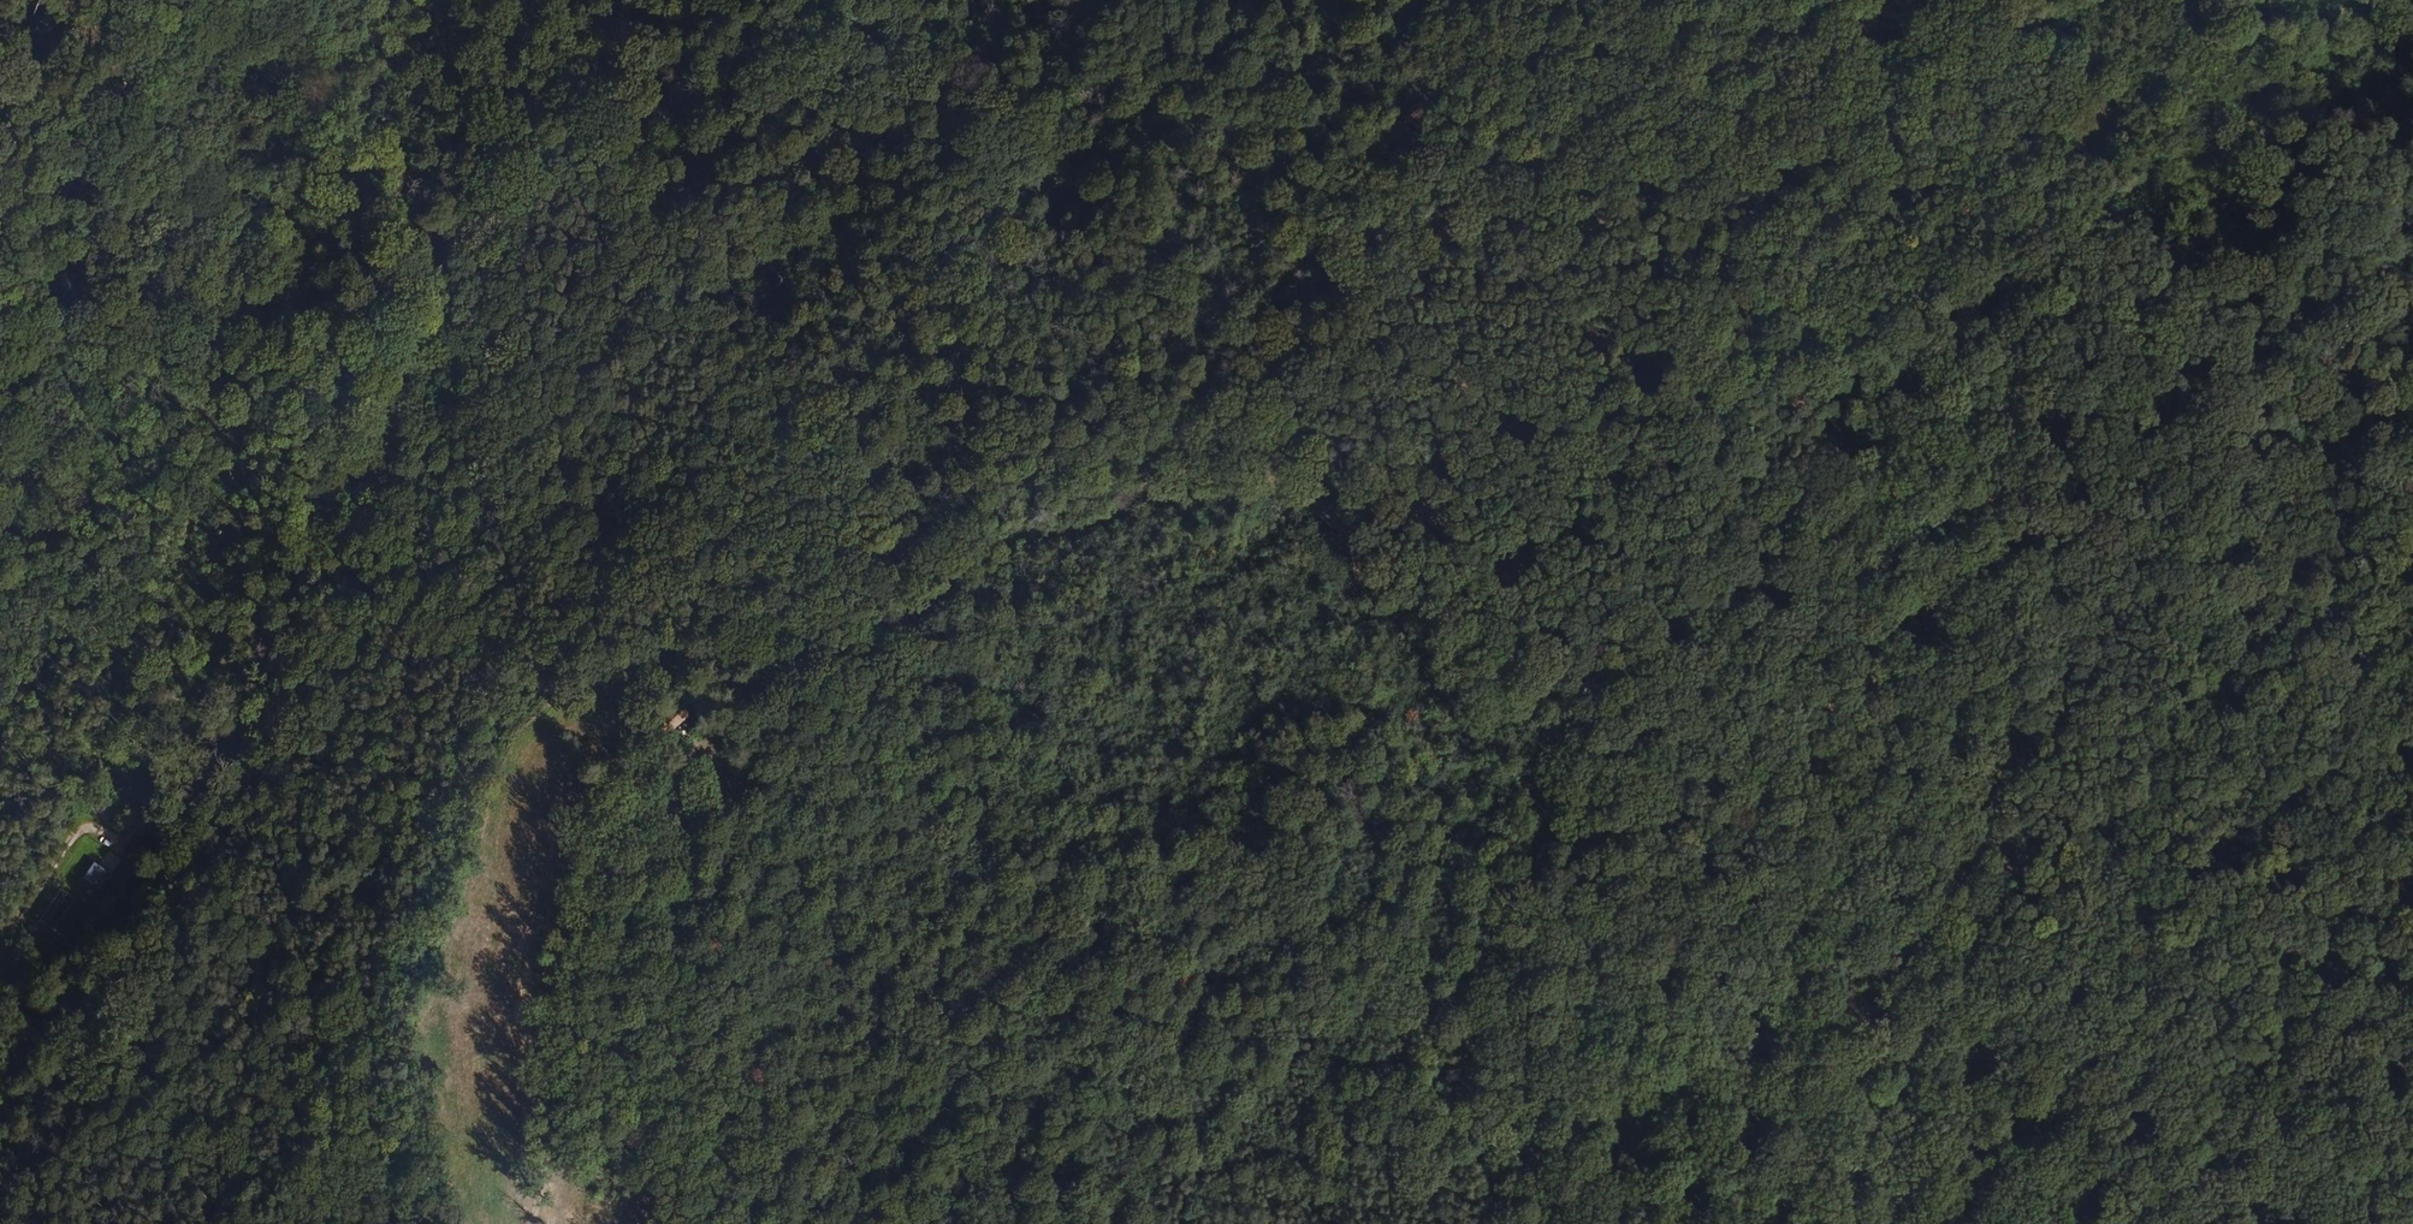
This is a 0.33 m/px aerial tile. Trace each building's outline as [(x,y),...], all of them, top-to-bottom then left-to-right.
[(667,735),(690,714),(678,701),(656,722),(667,735)]
